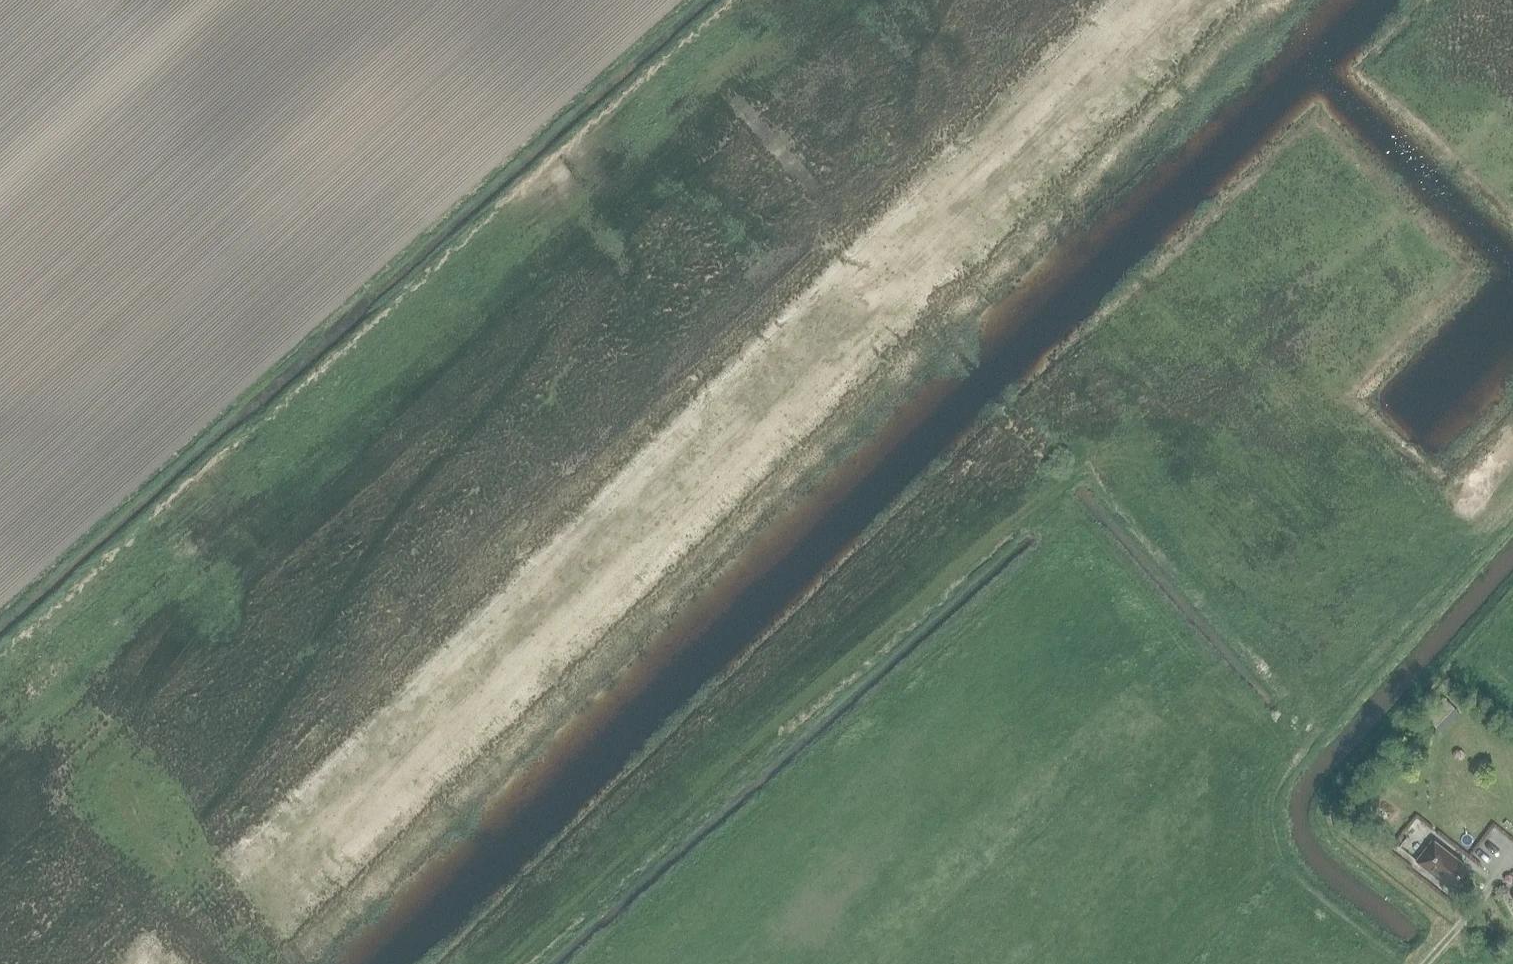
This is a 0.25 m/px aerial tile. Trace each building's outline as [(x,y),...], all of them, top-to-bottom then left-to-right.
[(1416,862),(1449,888),(1466,867),(1432,841),(1416,862)]
